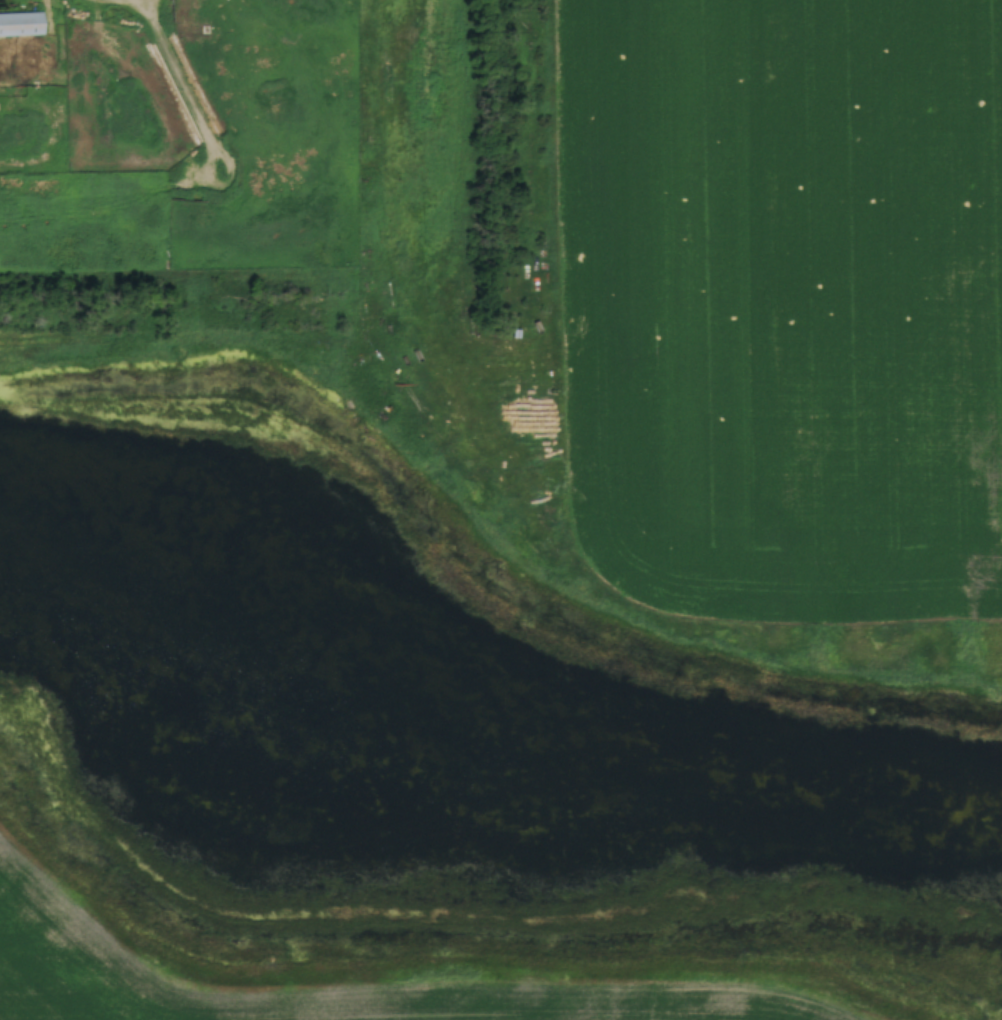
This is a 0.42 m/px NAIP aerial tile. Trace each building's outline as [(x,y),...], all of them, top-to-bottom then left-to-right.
[(0,14),(0,37),(43,35),(42,12),(0,14)]
